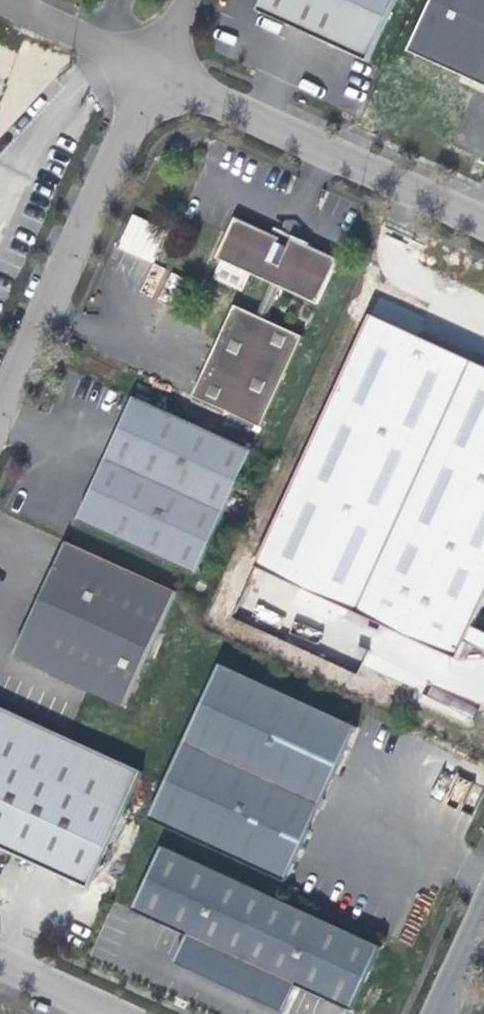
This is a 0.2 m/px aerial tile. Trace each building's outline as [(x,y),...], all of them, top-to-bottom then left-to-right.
[(263,13),(327,41),(373,61),(400,0),(268,0),(263,13)] [(412,53),(483,86),(483,0),(436,0),(412,53)] [(131,214),(116,247),(151,262),(165,229),(131,214)] [(269,319),(284,287),(319,304),(341,260),(296,238),(291,247),(280,241),(282,236),(240,217),(221,257),(273,281),(258,314),(235,303),(208,363),(194,394),(263,426),(305,336),(269,319)] [(483,606),(483,369),(376,319),(258,569),(278,579),(255,629),(358,678),(382,628),(458,664),(465,648),(475,652),(483,657),(483,641),(471,635),(483,606)] [(82,521),(200,574),(256,449),(139,397),(131,414),(109,462),(91,502),(82,521)] [(188,596),(70,542),(40,607),(19,655),(131,707),(188,596)] [(361,730),(223,665),(170,780),(152,822),(289,886),(321,817),(361,730)] [(58,733),(0,709),(0,850),(9,854),(58,733)] [(149,769),(58,733),(9,854),(56,874),(96,890),(149,769)] [(168,849),(138,913),(192,938),(180,965),(285,1013),(290,1013),(302,989),(342,1008),(356,1013),(357,1013),(387,950),(168,849)]
